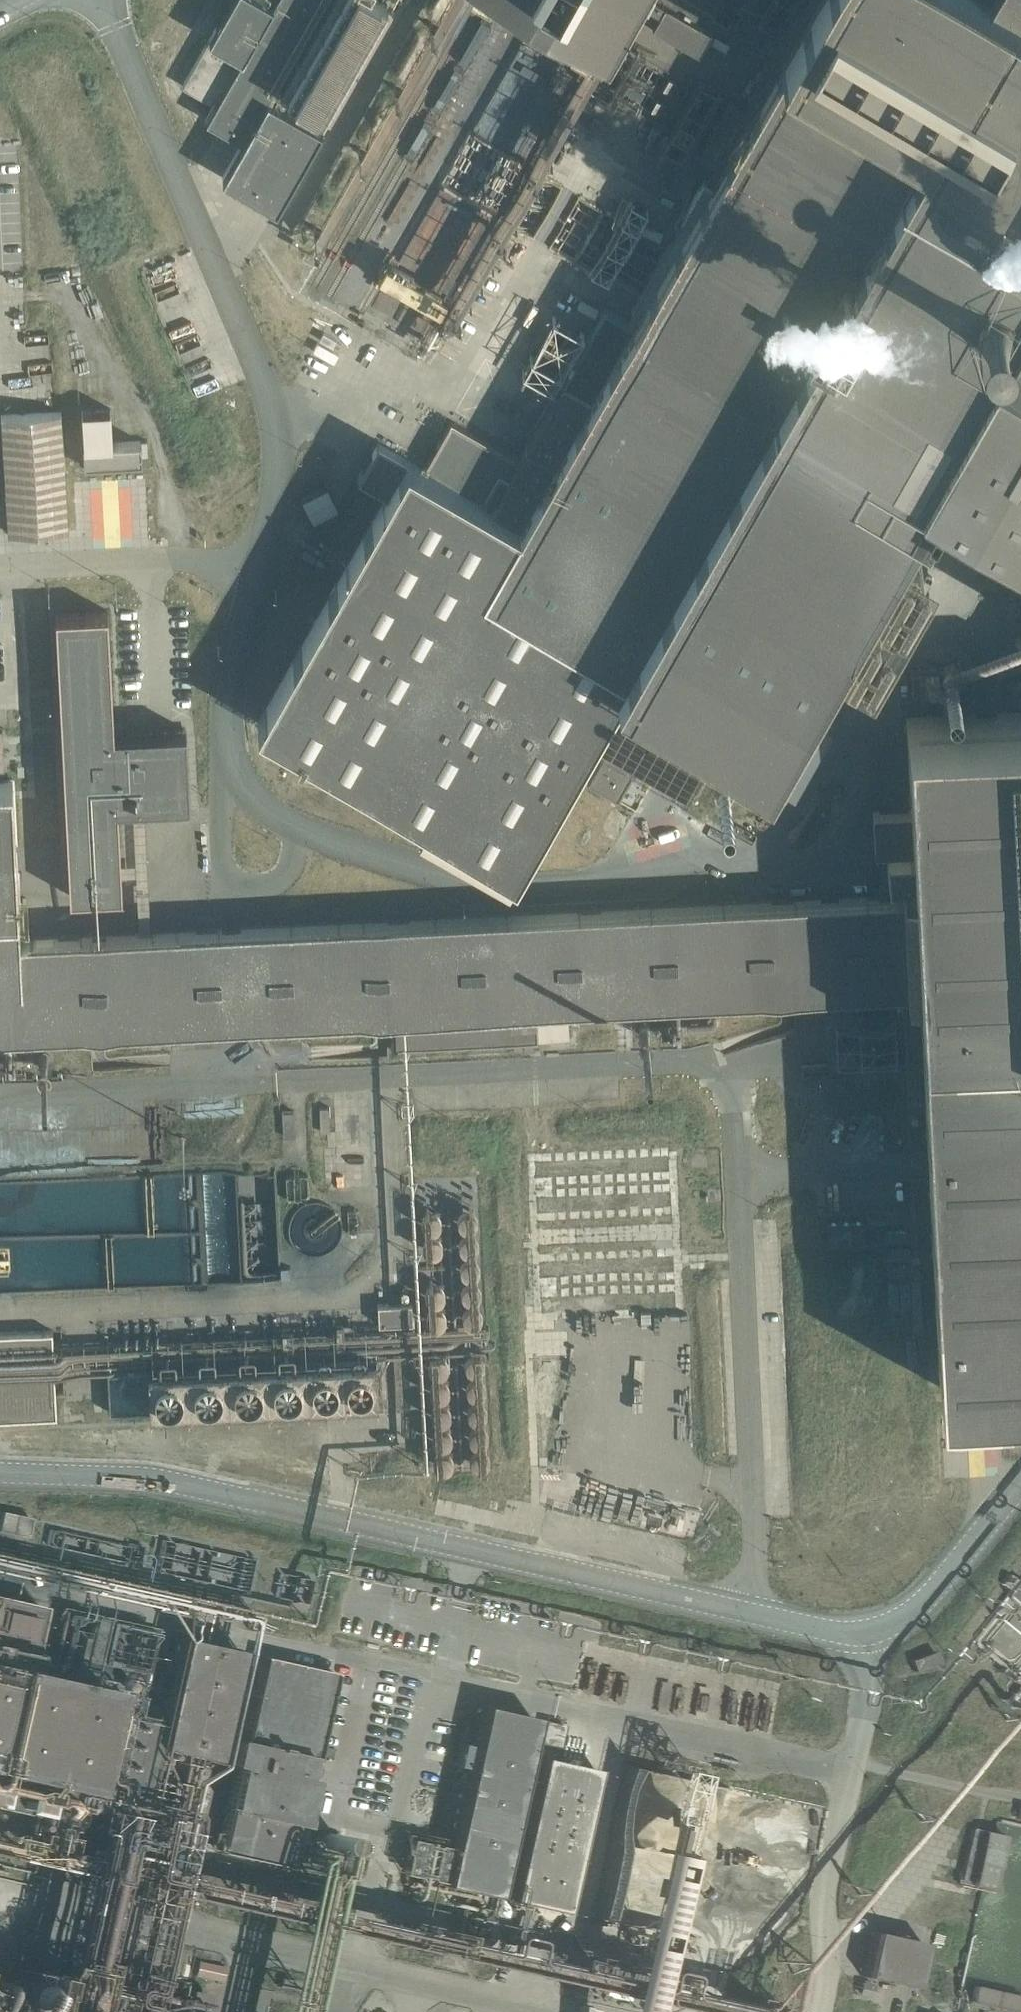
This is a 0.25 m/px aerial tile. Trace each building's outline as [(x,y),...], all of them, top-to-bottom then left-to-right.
[(182,85),(186,87),(198,94),(213,103),(215,104),(206,120),(226,131),(230,133),(242,140),(222,177),(239,187),(253,194),(276,208),(297,170),(321,128),(351,75),(394,0),(230,0),(215,26),(209,38),(208,38),(202,49),(186,78),(183,82),(182,85)] [(257,721),(276,732),(283,736),(384,793),(390,797),(498,858),(504,862),(520,870),(626,682),(631,685),(601,738),(641,760),(671,708),(677,711),(688,717),(710,730),(712,731),(720,735),(720,736),(755,755),(766,762),(846,621),(847,621),(854,625),(872,636),(874,637),(881,641),(891,624),(907,596),(911,589),(919,576),(920,574),(912,569),(910,568),(894,559),(888,568),(887,568),(879,563),(895,536),(907,514),(913,503),(927,478),(929,476),(936,480),(939,474),(960,485),(956,491),(957,492),(962,495),(990,511),(988,514),(990,515),(996,519),(1015,530),(1020,532),(1020,533),(1020,0),(808,0),(790,32),(789,33),(789,34),(786,38),(792,42),(788,48),(783,56),(775,51),(753,89),(755,90),(742,113),(730,107),(727,105),(702,149),(702,150),(698,157),(700,159),(706,162),(711,165),(701,183),(691,202),(688,207),(681,218),(676,228),(665,247),(663,249),(638,293),(637,295),(624,319),(604,307),(601,311),(591,329),(590,332),(559,387),(556,391),(554,395),(553,397),(543,415),(542,416),(540,419),(540,420),(531,436),(530,437),(520,455),(520,454),(518,458),(450,420),(436,444),(427,461),(425,465),(424,467),(377,441),(371,452),(362,468),(358,475),(357,477),(386,493),(351,555),(343,569),(342,571),(316,617),(312,624),(257,721)] [(609,51),(623,26),(621,25),(632,5),(634,6),(640,9),(658,19),(651,30),(698,56),(711,33),(651,0),(518,0),(609,51)] [(573,122),(571,120),(563,116),(549,141),(557,146),(559,147),(573,122)] [(641,229),(644,231),(658,239),(659,239),(662,234),(647,225),(644,224),(641,229)] [(589,313),(595,316),(598,310),(580,300),(577,306),(589,313)] [(538,306),(533,303),(523,321),(528,324),(538,306)] [(530,371),(552,383),(561,367),(538,355),(530,371)] [(103,409),(81,410),(85,466),(129,463),(141,462),(141,456),(147,455),(146,440),(140,441),(140,440),(112,442),(110,408),(103,409)] [(62,413),(2,416),(8,534),(68,531),(62,413)] [(301,493),(313,520),(338,509),(326,482),(301,493)] [(977,525),(984,513),(959,499),(952,511),(977,525)] [(985,564),(997,571),(998,571),(998,572),(1011,550),(1010,549),(996,541),(984,563),(985,564)] [(107,610),(55,613),(69,896),(122,893),(118,817),(117,807),(134,806),(140,806),(189,803),(185,729),(114,733),(107,610)] [(60,1031),(65,1031),(66,1030),(78,1030),(80,1030),(89,1029),(91,1029),(103,1029),(104,1028),(156,1026),(179,1025),(226,1022),(244,1021),(257,1021),(261,1021),(319,1018),(371,1015),(373,1015),(385,1014),(386,1014),(389,1014),(391,1046),(405,1046),(415,1045),(427,1045),(450,1043),(466,1043),(506,1041),(512,1040),(532,1039),(537,1039),(536,1007),(538,1007),(543,1006),(545,1006),(564,1005),(565,1005),(566,1005),(612,1003),(613,1003),(626,1002),(627,1002),(649,1001),(664,1000),(666,1000),(688,999),(701,998),(777,995),(779,994),(792,994),(794,994),(801,993),(802,993),(815,993),(817,993),(844,991),(844,1005),(857,1004),(870,1004),(869,990),(894,989),(907,988),(907,995),(919,995),(922,1051),(922,1058),(923,1068),(925,1103),(925,1107),(926,1130),(927,1140),(927,1152),(928,1176),(928,1177),(929,1179),(929,1183),(929,1190),(930,1200),(932,1250),(933,1260),(935,1310),(936,1320),(938,1370),(939,1380),(939,1387),(963,1386),(989,1385),(991,1385),(997,1384),(1020,1383),(1020,709),(998,710),(969,712),(938,713),(905,715),(905,722),(906,734),(909,794),(910,806),(910,807),(906,807),(872,809),(874,849),(884,848),(886,848),(888,891),(888,894),(850,896),(845,896),(838,897),(820,897),(793,899),(789,899),(641,906),(554,911),(539,912),(538,912),(533,912),(482,915),(434,917),(410,918),(266,926),(241,927),(215,928),(199,929),(146,932),(140,932),(129,933),(128,933),(78,935),(51,936),(19,938),(15,844),(12,800),(12,799),(12,792),(11,779),(0,780),(0,1034),(60,1031)] [(638,765),(608,747),(587,783),(617,801),(638,765)] [(297,1107),(284,1108),(286,1132),(298,1132),(297,1107)] [(537,1159),(535,1159),(535,1173),(538,1219),(618,1215),(671,1213),(669,1169),(668,1152),(537,1159)] [(24,1287),(21,1181),(4,1182),(4,1178),(0,1178),(0,1288),(24,1287)] [(864,1221),(827,1223),(828,1247),(857,1246),(864,1246),(864,1221)] [(672,1253),(540,1259),(541,1291),(542,1320),(570,1319),(573,1319),(574,1319),(614,1317),(639,1315),(675,1313),(675,1311),(673,1262),(672,1253)] [(411,1302),(377,1304),(378,1324),(412,1322),(411,1302)] [(0,1333),(0,1418),(56,1416),(52,1330),(0,1333)] [(110,1371),(110,1415),(319,1414),(329,1411),(326,1411),(357,1401),(379,1401),(379,1368),(374,1351),(362,1355),(337,1355),(331,1337),(285,1338),(276,1341),(252,1341),(249,1341),(223,1342),(191,1351),(192,1364),(179,1368),(119,1368),(110,1371)] [(25,1537),(29,1517),(0,1511),(0,1531),(25,1537)] [(1002,1585),(1009,1591),(1007,1594),(1008,1595),(1014,1600),(1015,1601),(1020,1606),(1020,1580),(1019,1579),(1018,1580),(1011,1575),(1002,1585)] [(9,1808),(13,1809),(20,1811),(44,1816),(56,1819),(63,1788),(73,1790),(72,1796),(75,1796),(91,1800),(106,1803),(102,1821),(117,1824),(133,1828),(136,1828),(148,1775),(154,1748),(159,1726),(147,1724),(144,1723),(142,1723),(135,1721),(127,1719),(142,1651),(147,1630),(145,1630),(137,1628),(63,1612),(62,1613),(60,1623),(59,1628),(59,1629),(47,1678),(23,1673),(38,1606),(0,1598),(0,1806),(9,1808)] [(150,1708),(147,1724),(159,1726),(154,1748),(164,1750),(177,1753),(188,1756),(202,1759),(212,1761),(214,1750),(215,1749),(215,1746),(227,1692),(228,1690),(229,1687),(234,1661),(235,1655),(236,1652),(237,1650),(217,1646),(213,1645),(178,1637),(178,1640),(178,1641),(175,1653),(170,1673),(166,1694),(162,1709),(162,1710),(150,1708)] [(333,1672),(260,1656),(241,1742),(233,1740),(228,1764),(236,1766),(217,1851),(289,1868),(308,1782),(300,1780),(305,1760),(313,1762),(333,1672)] [(168,1673),(157,1670),(152,1691),(164,1694),(168,1673)] [(532,1718),(479,1706),(473,1729),(464,1727),(454,1771),(464,1773),(439,1885),(492,1897),(532,1718)] [(563,1725),(543,1720),(538,1743),(558,1747),(563,1725)] [(595,1770),(541,1758),(509,1901),(564,1913),(595,1770)] [(949,1824),(944,1862),(957,1864),(963,1826),(949,1824)] [(993,1832),(971,1827),(959,1883),(981,1887),(993,1832)] [(434,1858),(436,1841),(404,1837),(400,1868),(432,1872),(432,1867),(408,1864),(409,1855),(434,1858)] [(646,1847),(629,1909),(651,1915),(668,1853),(646,1847)] [(922,1942),(871,1930),(861,1975),(912,1986),(922,1942)] [(140,2011),(215,2011),(216,2004),(183,1997),(191,1960),(153,1952),(140,2011)] [(5,1980),(15,1982),(16,1983),(18,1973),(7,1970),(4,1980),(5,1980)] [(290,1978),(280,1976),(278,1986),(288,1988),(288,1987),(290,1978)] [(1017,2009),(1018,2005),(1019,2005),(1019,2004),(1020,1994),(1020,1993),(1013,1991),(973,1981),(970,1993),(970,1994),(967,2004),(968,2004),(984,2008),(1002,2011),(1020,2011),(1020,2010),(1017,2009)]
